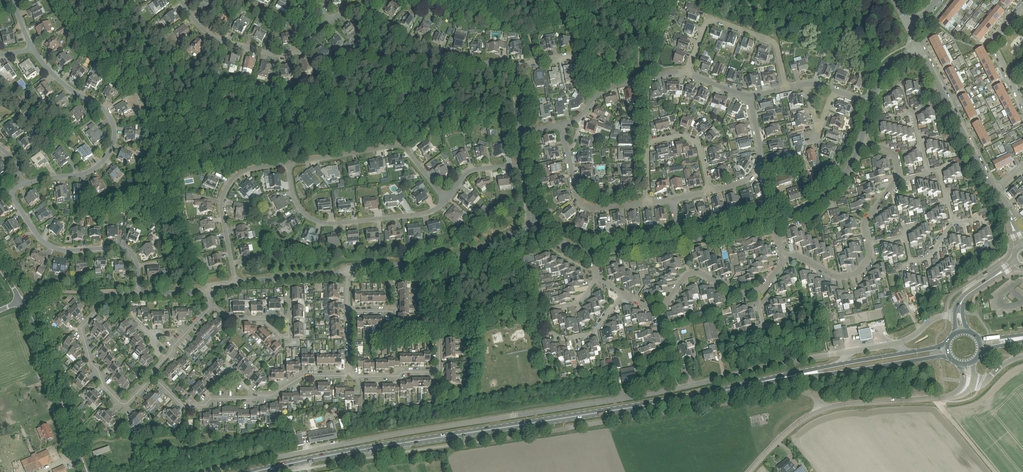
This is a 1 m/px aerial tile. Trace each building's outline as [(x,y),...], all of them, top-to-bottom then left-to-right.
[(154,5),(154,7),(154,8),(154,9),(154,10),(154,11),(154,12),(155,13),(155,14),(156,14),(158,13),(158,12),(162,9),(166,6),(169,3),(167,0),(158,0),(153,4),(154,5)] [(211,7),(213,4),(215,1),(214,1),(213,0),(203,0),(202,2),(199,6),(203,9),(203,8),(209,11),(211,7)] [(284,9),(287,11),(290,7),(289,7),(288,5),(292,0),(281,0),(280,1),(279,1),(277,5),(278,6),(276,8),(282,11),(284,9)] [(962,1),(961,0),(956,0),(954,3),(961,8),(966,4),(962,1)] [(1002,1),(1000,3),(1007,8),(1011,4),(1007,0),(1001,0),(1002,1)] [(386,10),(385,12),(391,17),(392,15),(393,16),(396,12),(397,11),(399,12),(400,12),(401,10),(401,9),(400,8),(400,7),(393,2),(391,4),(386,10)] [(32,9),(28,11),(29,15),(30,15),(31,15),(32,16),(33,16),(35,19),(39,17),(43,15),(40,10),(39,6),(37,3),(31,6),(33,9),(32,9)] [(954,3),(950,7),(957,13),(961,8),(954,3)] [(696,14),(697,11),(699,10),(700,7),(690,4),(689,7),(687,12),(689,13),(688,15),(689,16),(688,19),(697,22),(697,21),(698,21),(700,16),(696,14)] [(310,14),(306,11),(304,10),(305,10),(299,6),(294,15),(298,18),(299,16),(307,20),(310,14)] [(946,12),(953,18),(957,13),(950,7),(946,12)] [(1004,12),(1000,9),(997,7),(993,11),(1000,17),(1004,12)] [(169,26),(175,22),(179,19),(176,14),(176,13),(174,10),(164,18),(166,22),(168,21),(170,25),(169,25),(169,26)] [(1000,17),(993,11),(991,10),(987,15),(989,16),(996,22),(1000,17)] [(946,12),(942,17),(949,23),(953,18),(946,12)] [(216,17),(215,19),(212,23),(215,25),(216,25),(221,28),(223,26),(222,23),(223,22),(225,23),(227,23),(229,19),(226,18),(225,18),(219,14),(217,18),(216,17)] [(404,17),(402,20),(403,20),(401,24),(404,26),(405,25),(408,27),(411,23),(414,18),(411,16),(410,17),(407,15),(405,17),(404,17)] [(996,22),(989,16),(985,21),(992,27),(996,22)] [(942,25),(945,28),(949,23),(942,17),(938,22),(942,25)] [(242,34),(246,27),(247,27),(249,23),(241,18),(239,21),(237,21),(232,29),(237,32),(237,31),(242,34)] [(425,36),(427,32),(430,27),(432,23),(425,19),(423,23),(424,23),(421,27),(419,26),(417,29),(419,30),(418,32),(425,36)] [(44,35),(47,33),(47,34),(52,32),(49,26),(51,25),(49,21),(42,24),(43,26),(41,27),(41,26),(40,26),(39,26),(38,27),(38,28),(36,29),(39,35),(38,37),(40,37),(40,38),(45,35),(44,35)] [(988,32),(992,27),(985,21),(981,26),(988,32)] [(346,27),(342,30),(344,32),(347,35),(346,36),(350,40),(354,36),(357,34),(355,32),(354,30),(355,29),(354,28),(351,25),(349,22),(349,23),(347,25),(346,25),(347,26),(346,27)] [(688,23),(684,22),(683,25),(687,27),(684,33),(693,36),(695,28),(687,25),(688,23)] [(975,29),(977,31),(984,37),(988,32),(981,26),(979,24),(975,29)] [(184,26),(180,29),(174,33),(178,38),(181,37),(183,40),(187,37),(191,34),(188,30),(187,31),(184,26)] [(262,42),(264,37),(267,34),(262,31),(263,30),(257,26),(255,30),(253,34),(255,36),(254,37),(262,42)] [(723,42),(726,36),(722,34),(723,31),(713,28),(712,30),(710,35),(720,38),(715,51),(719,53),(723,42)] [(2,34),(3,39),(4,44),(15,42),(13,35),(14,35),(13,31),(12,32),(12,31),(2,34)] [(984,37),(977,31),(973,36),(980,42),(984,37)] [(295,42),(294,37),(293,32),(281,34),(283,44),(291,43),(295,42)] [(444,42),(446,37),(446,35),(441,33),(440,35),(436,33),(435,36),(433,41),(438,43),(438,42),(440,43),(441,41),(444,42)] [(455,36),(454,41),(455,41),(454,48),(457,49),(457,47),(462,48),(463,43),(465,36),(458,34),(457,36),(455,36)] [(543,45),(540,46),(541,51),(544,50),(544,51),(551,50),(551,47),(553,47),(557,46),(556,39),(555,39),(555,34),(551,35),(551,37),(546,38),(546,40),(543,40),(543,45)] [(329,43),(332,46),(335,49),(338,46),(339,47),(343,43),(339,38),(335,35),(333,37),(334,38),(329,43)] [(687,50),(690,42),(686,40),(687,37),(681,35),(678,42),(678,43),(679,43),(678,46),(687,50)] [(726,36),(723,42),(727,44),(734,47),(737,39),(737,38),(737,37),(731,35),(730,35),(729,37),(726,36)] [(52,49),(55,48),(59,45),(57,43),(59,42),(60,40),(57,40),(58,37),(55,36),(54,39),(50,41),(45,44),(49,49),(52,49)] [(940,41),(937,36),(929,40),(932,45),(940,41)] [(565,38),(560,39),(561,48),(568,47),(568,45),(572,45),(571,37),(565,38)] [(744,39),(742,46),(738,44),(734,56),(736,56),(738,57),(741,48),(747,50),(748,48),(752,49),(754,43),(750,42),(748,40),(747,40),(744,39)] [(191,53),(193,51),(197,55),(203,48),(202,47),(205,44),(204,44),(201,44),(198,40),(195,43),(194,43),(193,43),(187,50),(191,53)] [(515,41),(515,44),(511,44),(511,54),(519,54),(519,51),(522,51),(522,47),(522,41),(515,41)] [(932,45),(935,51),(942,47),(940,41),(932,45)] [(500,53),(500,49),(504,49),(504,42),(500,42),(500,44),(490,43),(490,52),(495,53),(495,54),(497,54),(497,53),(500,53)] [(471,43),(471,45),(471,50),(476,50),(476,52),(481,52),(482,47),(482,43),(471,43)] [(346,47),(351,53),(352,53),(354,55),(357,53),(352,47),(351,46),(349,44),(346,47)] [(935,51),(937,56),(945,52),(948,51),(945,45),(942,47),(935,51)] [(766,62),(769,56),(765,54),(768,48),(761,46),(758,54),(761,55),(759,60),(766,62)] [(314,53),(321,60),(322,62),(326,58),(329,61),(333,57),(330,54),(329,54),(322,47),(319,50),(318,49),(314,53)] [(684,52),(675,48),(674,52),(677,53),(674,61),(678,63),(679,61),(683,63),(685,56),(683,55),(684,52)] [(983,48),(978,50),(975,51),(978,57),(986,53),(983,48)] [(948,58),(945,52),(937,56),(940,62),(948,58)] [(988,58),(986,53),(978,57),(981,62),(988,58)] [(70,57),(68,59),(64,54),(61,56),(59,58),(56,60),(61,65),(59,66),(61,69),(65,65),(70,61),(72,60),(70,57)] [(227,57),(226,61),(225,64),(230,66),(230,67),(235,68),(236,62),(237,58),(232,56),(230,57),(227,57)] [(704,64),(702,70),(708,72),(710,68),(711,64),(708,63),(710,58),(703,56),(700,62),(704,64)] [(951,63),(951,62),(953,61),(951,56),(948,58),(940,62),(943,67),(951,63)] [(951,63),(953,65),(964,60),(962,56),(961,56),(957,58),(958,59),(953,61),(951,62),(951,63)] [(73,64),(76,67),(75,68),(72,72),(74,73),(72,76),(78,81),(81,77),(85,71),(78,66),(83,60),(80,57),(73,64)] [(201,57),(197,63),(198,63),(197,64),(199,66),(200,65),(205,59),(201,57)] [(246,58),(245,63),(243,72),(247,73),(247,70),(252,71),(254,65),(255,60),(246,58)] [(313,68),(309,62),(307,58),(299,62),(302,67),(305,73),(313,68)] [(808,69),(806,60),(805,58),(802,59),(802,61),(795,63),(790,64),(792,70),(798,68),(799,72),(808,69)] [(981,62),(984,68),(991,64),(988,58),(981,62)] [(28,78),(37,72),(38,73),(40,72),(37,68),(36,69),(29,59),(19,66),(28,78)] [(839,60),(836,67),(834,74),(837,75),(835,80),(839,81),(845,83),(847,78),(846,78),(848,73),(839,70),(842,61),(839,60)] [(262,62),(261,67),(260,73),(263,74),(262,75),(267,76),(266,77),(270,78),(272,71),(270,71),(271,66),(267,65),(267,63),(261,61),(261,62),(262,62)] [(721,77),(725,67),(717,64),(718,63),(715,61),(712,67),(716,68),(713,74),(721,77)] [(821,75),(829,78),(832,69),(827,67),(828,64),(822,61),(819,69),(823,70),(821,75)] [(986,73),(994,69),(991,64),(984,68),(986,73)] [(11,69),(9,65),(4,68),(3,69),(1,67),(0,67),(0,73),(7,83),(17,76),(11,69)] [(292,76),(291,70),(291,65),(289,65),(289,66),(281,66),(281,71),(282,77),(292,76)] [(574,65),(564,67),(566,83),(576,81),(576,77),(571,78),(570,72),(575,71),(574,65)] [(549,73),(551,85),(558,84),(558,83),(561,82),(560,75),(558,75),(557,68),(552,69),(553,73),(549,73)] [(948,77),(956,73),(953,68),(945,72),(948,77)] [(547,76),(544,77),(543,70),(542,70),(541,69),(537,70),(537,71),(535,71),(535,74),(535,77),(536,79),(536,81),(536,85),(541,84),(541,86),(545,86),(545,88),(549,88),(547,76)] [(997,75),(994,69),(986,73),(989,78),(997,75)] [(739,81),(743,72),(739,71),(738,72),(735,71),(734,73),(730,71),(727,80),(735,82),(736,79),(739,81)] [(771,81),(776,80),(774,71),(762,74),(765,84),(771,83),(771,81)] [(103,77),(99,75),(94,72),(86,87),(89,88),(91,85),(92,86),(92,87),(96,89),(98,84),(100,81),(101,82),(103,77)] [(951,83),(962,77),(959,72),(956,73),(948,77),(951,83)] [(756,81),(759,81),(758,73),(752,74),(753,76),(745,78),(746,83),(748,83),(749,88),(757,86),(756,81)] [(860,89),(863,79),(857,76),(857,77),(852,75),(850,83),(854,84),(853,87),(860,89)] [(999,80),(997,75),(989,78),(986,80),(988,85),(990,84),(990,85),(992,84),(999,80)] [(951,83),(954,88),(961,84),(964,83),(962,77),(951,83)] [(46,82),(42,85),(38,88),(39,88),(36,90),(39,94),(41,92),(45,97),(53,92),(46,82)] [(907,92),(906,92),(906,95),(910,94),(910,93),(912,93),(912,91),(911,87),(914,87),(913,84),(912,82),(907,83),(908,85),(905,86),(907,92)] [(658,97),(662,96),(660,83),(652,85),(653,90),(650,90),(652,97),(658,96),(658,97)] [(671,95),(673,95),(674,83),(667,83),(667,85),(663,85),(664,91),(665,95),(666,94),(667,93),(667,92),(668,92),(668,91),(670,91),(670,93),(671,93),(671,95)] [(680,83),(674,83),(673,95),(676,95),(676,93),(677,93),(677,91),(683,91),(684,86),(680,86),(680,83)] [(918,83),(913,84),(914,87),(911,87),(912,91),(912,93),(917,92),(921,91),(920,88),(919,88),(918,83)] [(109,102),(112,97),(118,90),(115,88),(110,84),(108,87),(108,86),(106,89),(103,93),(106,95),(105,96),(107,98),(106,99),(109,102)] [(688,84),(687,89),(685,93),(688,94),(687,98),(693,100),(696,93),(693,92),(695,87),(688,84)] [(956,94),(961,91),(964,90),(961,84),(954,88),(956,94)] [(1002,84),(997,87),(994,88),(997,94),(1004,90),(1002,84)] [(579,108),(581,104),(580,101),(581,100),(583,99),(584,100),(581,87),(577,88),(577,89),(577,90),(580,92),(578,96),(576,99),(570,100),(572,109),(579,108)] [(897,97),(898,103),(900,102),(899,100),(902,99),(901,96),(903,96),(902,88),(897,89),(897,92),(893,93),(893,95),(894,98),(897,97)] [(699,94),(698,97),(696,96),(695,100),(699,102),(700,98),(706,100),(707,97),(709,92),(701,89),(699,94)] [(626,91),(625,91),(626,96),(627,100),(630,100),(631,104),(631,107),(637,106),(637,102),(637,96),(633,97),(632,90),(628,90),(626,90),(626,91)] [(1007,95),(1004,90),(997,94),(1000,99),(1007,95)] [(606,104),(611,103),(618,102),(617,98),(616,93),(609,94),(609,96),(605,96),(606,104)] [(970,93),(968,94),(967,94),(959,98),(962,104),(969,100),(973,98),(970,93)] [(63,94),(59,97),(54,101),(56,104),(59,108),(60,107),(62,110),(65,107),(69,104),(65,99),(66,98),(63,94)] [(718,109),(718,108),(722,98),(718,97),(719,95),(717,94),(715,98),(712,96),(710,103),(713,104),(716,105),(715,108),(718,109)] [(791,103),(789,104),(791,111),(801,109),(800,105),(803,105),(802,97),(799,98),(798,94),(790,96),(791,103)] [(888,96),(889,98),(890,101),(892,100),(894,106),(898,105),(898,103),(897,97),(894,98),(893,95),(888,96)] [(1010,101),(1007,95),(1000,99),(1002,104),(1010,101)] [(722,97),(722,98),(718,108),(721,109),(722,106),(725,107),(729,109),(729,107),(731,102),(728,101),(729,98),(726,97),(726,98),(722,97)] [(567,104),(566,99),(566,98),(563,99),(563,101),(556,103),(556,105),(555,105),(558,116),(564,115),(563,111),(565,111),(565,109),(564,104),(567,104)] [(885,108),(894,106),(892,100),(890,101),(889,98),(884,99),(885,104),(884,104),(885,108)] [(775,110),(775,106),(773,99),(770,100),(760,102),(761,109),(766,108),(767,111),(775,110)] [(962,104),(964,109),(972,105),(969,100),(962,104)] [(1013,106),(1010,101),(1002,104),(1005,110),(1013,106)] [(124,102),(119,105),(115,107),(118,113),(120,112),(122,115),(123,114),(131,110),(127,104),(126,105),(124,102)] [(846,112),(846,111),(849,112),(850,112),(852,107),(851,105),(848,104),(843,102),(843,103),(838,102),(836,108),(839,109),(838,113),(844,115),(845,112),(846,112)] [(552,106),(552,103),(550,103),(548,104),(548,105),(544,106),(544,105),(540,105),(542,116),(541,116),(542,117),(543,119),(548,118),(547,117),(551,117),(550,111),(553,111),(552,106)] [(737,114),(736,116),(737,120),(745,119),(743,109),(741,108),(742,107),(737,104),(736,106),(732,104),(728,112),(732,114),(733,112),(737,114)] [(964,109),(967,115),(975,111),(972,105),(964,109)] [(1015,111),(1013,106),(1005,110),(1001,112),(1004,117),(1008,115),(1015,111)] [(72,118),(74,116),(75,115),(79,121),(83,118),(87,116),(84,112),(80,107),(76,109),(69,114),(72,118)] [(601,117),(599,120),(605,124),(608,118),(604,116),(607,112),(598,107),(594,113),(601,117)] [(926,110),(926,112),(927,112),(927,115),(930,115),(931,118),(935,117),(934,111),(932,112),(931,109),(926,110)] [(763,121),(764,122),(764,123),(774,121),(773,117),(776,117),(774,111),(768,113),(768,116),(763,117),(763,118),(763,119),(763,121)] [(796,122),(807,120),(806,116),(805,116),(805,114),(801,115),(800,111),(791,113),(792,119),(795,119),(796,122)] [(978,116),(975,111),(967,115),(970,120),(978,116)] [(1008,115),(1011,121),(1018,117),(1015,111),(1008,115)] [(931,120),(931,118),(930,115),(927,115),(927,112),(926,112),(922,113),(922,116),(923,119),(926,118),(926,121),(931,120)] [(672,115),(670,115),(666,116),(667,117),(661,118),(664,130),(667,129),(670,128),(669,125),(671,124),(676,123),(676,115),(672,116),(672,115)] [(835,126),(834,129),(838,131),(839,128),(843,129),(845,122),(843,121),(844,118),(837,115),(836,118),(833,117),(830,125),(835,126)] [(692,125),(694,120),(694,118),(688,116),(687,119),(684,118),(680,126),(687,128),(688,123),(692,125)] [(927,123),(926,121),(926,118),(923,119),(922,116),(917,117),(919,125),(927,123)] [(622,119),(622,123),(622,130),(633,130),(633,124),(637,124),(637,117),(633,117),(633,121),(626,121),(626,119),(622,119)] [(1021,122),(1018,117),(1011,121),(1013,126),(1012,127),(1013,130),(1020,126),(1019,126),(1018,124),(1021,122)] [(664,130),(661,118),(662,121),(650,123),(652,130),(655,129),(655,130),(657,130),(657,131),(661,130),(661,131),(664,130)] [(807,120),(796,122),(797,125),(794,126),(795,131),(803,130),(803,126),(807,125),(807,124),(807,123),(807,120)] [(702,131),(704,133),(709,129),(707,127),(710,124),(707,121),(704,124),(702,121),(694,127),(699,132),(701,130),(702,131)] [(972,125),(975,130),(983,126),(980,121),(972,125)] [(6,126),(4,127),(5,128),(6,131),(11,137),(14,135),(16,138),(24,133),(22,129),(19,131),(12,122),(8,124),(6,126)] [(595,124),(591,122),(590,122),(589,125),(588,125),(585,131),(590,133),(596,134),(596,133),(598,129),(597,128),(598,125),(602,127),(603,124),(598,122),(597,124),(595,124)] [(96,126),(95,126),(93,123),(88,127),(90,130),(86,133),(91,140),(92,142),(95,140),(97,142),(104,137),(96,126)] [(746,129),(747,129),(746,125),(741,126),(741,123),(730,125),(731,130),(737,129),(738,137),(747,135),(746,129)] [(888,128),(888,125),(887,123),(882,124),(883,127),(880,127),(881,133),(886,132),(885,129),(888,128)] [(775,131),(779,131),(777,124),(769,126),(769,130),(766,130),(767,137),(776,135),(775,131)] [(892,124),(888,125),(888,128),(885,129),(886,132),(886,134),(891,133),(891,130),(893,129),(893,126),(892,124)] [(978,136),(986,132),(983,126),(975,130),(978,136)] [(715,134),(718,131),(714,127),(709,131),(711,133),(706,137),(711,143),(717,137),(715,134)] [(841,139),(838,138),(839,137),(842,137),(843,132),(838,131),(834,129),(832,133),(828,131),(826,138),(837,142),(839,143),(840,142),(841,140),(841,139)] [(913,129),(908,130),(909,133),(906,134),(907,137),(907,139),(915,138),(913,129)] [(140,132),(130,131),(125,131),(125,139),(125,138),(127,138),(127,141),(136,142),(136,135),(139,135),(140,132)] [(978,136),(981,141),(989,137),(986,132),(978,136)] [(621,145),(633,145),(634,139),(631,139),(631,136),(629,136),(629,135),(619,134),(619,141),(619,145),(621,145)] [(798,134),(791,135),(792,139),(793,139),(795,146),(796,146),(797,153),(801,152),(803,145),(801,137),(799,138),(798,134)] [(548,137),(546,137),(544,137),(545,144),(556,142),(556,141),(555,138),(556,137),(556,136),(556,135),(555,135),(551,136),(551,135),(548,136),(548,137)] [(25,137),(22,139),(18,142),(21,147),(22,146),(24,150),(26,148),(28,150),(32,147),(35,145),(31,139),(31,140),(28,137),(26,139),(25,137)] [(581,145),(588,148),(591,148),(593,148),(594,145),(592,143),(594,138),(590,137),(589,140),(583,138),(581,145)] [(983,147),(988,144),(991,143),(989,137),(981,141),(983,147)] [(747,138),(742,139),(737,140),(738,143),(740,143),(741,150),(751,147),(750,143),(749,144),(748,141),(747,138)] [(770,149),(772,150),(781,148),(781,149),(783,148),(782,144),(781,144),(780,138),(776,139),(776,142),(769,144),(770,149)] [(423,145),(418,148),(423,155),(424,154),(427,152),(429,151),(431,149),(432,150),(434,149),(430,144),(430,145),(426,140),(422,143),(423,145)] [(482,159),(487,158),(486,148),(484,148),(483,147),(485,143),(480,140),(478,144),(478,149),(476,149),(477,159),(481,158),(482,159)] [(934,143),(933,141),(928,142),(929,144),(926,145),(927,151),(932,150),(932,147),(934,146),(934,143)] [(497,148),(495,148),(495,152),(496,156),(498,156),(498,157),(503,156),(506,156),(506,153),(509,153),(510,153),(510,152),(508,142),(504,142),(504,143),(496,144),(497,148)] [(682,143),(684,154),(687,154),(688,157),(694,155),(693,149),(689,150),(689,148),(688,145),(683,146),(682,142),(682,143)] [(678,155),(681,154),(684,154),(682,143),(676,144),(677,148),(673,148),(674,156),(678,155)] [(949,144),(944,145),(945,148),(942,149),(943,152),(943,155),(951,153),(949,144)] [(1008,146),(1011,153),(1014,151),(1016,155),(1021,152),(1017,144),(1012,147),(1011,145),(1008,146)] [(86,145),(76,152),(79,157),(80,157),(81,159),(81,160),(82,160),(84,162),(89,158),(89,157),(93,154),(90,150),(86,145)] [(666,145),(662,146),(664,156),(668,155),(668,158),(675,157),(674,156),(673,148),(669,149),(668,145),(666,146),(666,145)] [(709,151),(710,156),(719,154),(719,151),(722,150),(721,145),(715,146),(716,149),(709,151)] [(834,152),(836,147),(830,145),(829,148),(823,146),(821,154),(826,156),(827,154),(830,156),(832,151),(834,152)] [(55,152),(56,154),(54,156),(58,163),(61,167),(68,162),(66,159),(69,157),(66,153),(61,146),(58,149),(58,150),(55,152)] [(654,161),(661,160),(662,161),(665,160),(664,156),(662,146),(659,146),(659,147),(656,148),(657,153),(654,154),(654,161)] [(545,148),(544,149),(545,152),(545,155),(547,155),(551,155),(551,158),(551,159),(560,157),(558,149),(551,150),(550,147),(545,148)] [(625,160),(625,159),(629,159),(629,160),(634,160),(634,153),(629,153),(629,148),(619,148),(619,160),(625,160)] [(467,162),(466,160),(466,159),(469,158),(467,153),(466,149),(459,152),(459,151),(453,153),(455,158),(456,157),(460,165),(466,163),(467,162)] [(128,164),(129,164),(131,159),(133,155),(122,150),(118,159),(128,164)] [(592,155),(591,150),(584,151),(584,155),(578,155),(579,163),(589,162),(589,158),(592,158),(592,155)] [(787,150),(783,151),(776,152),(777,155),(771,157),(772,161),(773,161),(774,164),(783,162),(782,157),(788,156),(787,150)] [(813,166),(815,165),(820,164),(819,157),(815,158),(814,150),(807,151),(810,162),(813,161),(813,166)] [(917,157),(918,160),(922,159),(921,153),(920,153),(919,151),(913,152),(913,154),(914,157),(917,157)] [(41,152),(39,153),(35,156),(31,159),(35,164),(34,164),(35,165),(38,168),(42,165),(44,164),(45,166),(49,163),(46,159),(41,152)] [(738,162),(740,163),(738,166),(745,171),(750,163),(748,162),(751,156),(751,152),(741,155),(741,157),(737,158),(738,162)] [(719,154),(710,156),(712,163),(718,161),(719,164),(725,162),(724,157),(725,156),(723,154),(722,155),(722,154),(719,154)] [(913,160),(913,163),(918,162),(918,160),(917,157),(914,157),(913,154),(908,155),(909,157),(910,160),(913,160)] [(393,157),(389,158),(390,166),(394,165),(394,167),(404,165),(403,158),(399,159),(398,155),(393,156),(393,157)] [(1004,158),(1008,165),(1013,163),(1009,155),(1004,158)] [(909,157),(904,158),(905,164),(908,163),(909,166),(914,165),(913,163),(913,160),(910,160),(909,157)] [(378,160),(375,160),(370,161),(370,166),(369,166),(370,172),(371,173),(375,172),(375,171),(375,170),(380,169),(379,168),(383,167),(382,163),(381,158),(378,158),(378,160)] [(1002,168),(1008,165),(1004,158),(998,160),(1002,168)] [(873,164),(874,168),(889,165),(888,160),(883,161),(882,159),(872,161),(873,164)] [(997,171),(1002,168),(998,160),(993,163),(997,171)] [(557,164),(558,164),(557,161),(547,163),(549,170),(551,169),(552,173),(562,171),(560,165),(557,166),(557,164)] [(347,164),(348,169),(349,175),(360,173),(359,167),(358,162),(358,163),(354,163),(347,164)] [(630,163),(625,163),(623,163),(623,168),(622,168),(622,171),(623,171),(623,175),(634,175),(634,168),(630,168),(630,163)] [(122,174),(117,169),(113,165),(111,168),(112,169),(108,173),(110,176),(114,180),(117,177),(118,178),(122,174)] [(441,165),(439,167),(435,170),(437,174),(439,173),(442,178),(445,176),(445,177),(450,173),(444,166),(443,167),(441,165)] [(592,177),(595,177),(596,175),(596,169),(594,168),(593,168),(593,165),(585,166),(585,169),(582,170),(582,177),(587,176),(587,177),(592,177)] [(957,174),(962,173),(960,168),(959,168),(959,165),(952,166),(953,169),(953,172),(956,171),(957,174)] [(339,175),(338,171),(338,166),(332,167),(332,166),(326,167),(326,169),(324,169),(323,168),(320,171),(323,175),(327,180),(339,178),(339,175)] [(723,174),(728,173),(726,166),(717,168),(718,172),(714,173),(715,180),(724,178),(723,174)] [(948,170),(948,172),(949,172),(949,175),(952,174),(953,178),(953,180),(955,179),(954,177),(957,177),(957,174),(956,171),(953,172),(953,169),(948,170)] [(303,176),(300,178),(305,185),(307,183),(308,185),(309,186),(310,187),(313,184),(316,187),(320,184),(309,170),(302,175),(303,176)] [(694,174),(695,177),(690,178),(689,170),(684,171),(686,180),(689,180),(690,187),(694,186),(701,185),(698,173),(694,174)] [(813,186),(809,171),(804,172),(807,187),(813,186)] [(885,176),(885,171),(874,173),(869,174),(871,182),(875,181),(881,180),(880,177),(885,176)] [(949,172),(948,172),(944,173),(945,178),(946,178),(947,181),(953,180),(953,178),(952,174),(949,175),(949,172)] [(204,185),(211,188),(215,190),(218,183),(215,182),(216,179),(211,177),(212,174),(210,174),(209,176),(208,176),(204,185)] [(269,177),(271,188),(281,187),(280,182),(279,182),(278,175),(269,177)] [(505,177),(498,178),(499,186),(511,185),(510,175),(505,176),(505,177)] [(562,185),(566,184),(565,177),(558,179),(557,175),(551,177),(552,182),(550,182),(552,187),(559,185),(559,186),(562,185)] [(779,186),(784,184),(791,182),(790,180),(790,178),(789,176),(777,180),(779,186)] [(485,187),(487,188),(492,188),(491,183),(490,178),(487,178),(487,180),(485,181),(482,182),(480,180),(477,182),(478,183),(477,185),(480,189),(481,190),(485,187)] [(622,178),(622,183),(624,183),(624,191),(628,191),(628,189),(634,189),(634,182),(630,182),(630,178),(622,178)] [(106,188),(105,186),(102,182),(100,183),(97,179),(91,182),(94,187),(96,190),(101,188),(102,190),(106,188)] [(676,190),(683,189),(681,179),(671,181),(672,187),(675,186),(676,190)] [(246,194),(253,189),(254,188),(248,180),(240,187),(243,191),(246,194)] [(600,191),(599,184),(603,183),(603,180),(599,180),(588,181),(589,192),(600,191)] [(670,187),(669,180),(662,181),(662,183),(657,184),(658,187),(656,188),(657,193),(664,191),(664,190),(667,190),(666,187),(670,187)] [(918,191),(923,189),(922,186),(925,185),(924,183),(924,180),(917,182),(918,184),(917,185),(918,191)] [(428,198),(422,190),(425,188),(420,181),(416,185),(417,187),(420,190),(415,194),(412,195),(418,203),(424,199),(425,201),(428,198)] [(858,188),(859,193),(874,189),(873,184),(868,186),(867,183),(862,184),(861,184),(862,187),(858,188)] [(937,193),(938,193),(941,193),(939,184),(935,185),(935,188),(933,189),(933,192),(934,194),(934,197),(938,196),(937,193)] [(78,198),(81,198),(84,198),(84,186),(79,186),(79,187),(77,188),(77,185),(74,185),(74,197),(74,201),(78,201),(78,198)] [(768,193),(768,191),(767,186),(762,187),(761,185),(754,186),(757,195),(762,194),(763,195),(768,193)] [(67,191),(66,187),(66,186),(61,187),(61,188),(60,188),(56,189),(57,192),(56,192),(54,192),(55,197),(57,197),(58,199),(58,203),(64,202),(63,199),(65,198),(67,198),(67,197),(67,191)] [(801,198),(798,187),(793,188),(792,187),(791,189),(787,190),(790,201),(801,198)] [(1015,199),(1016,197),(1021,193),(1022,194),(1022,188),(1021,189),(1022,190),(1019,192),(1015,188),(1010,193),(1015,199)] [(36,195),(37,194),(34,190),(29,194),(30,196),(25,199),(29,205),(32,203),(33,204),(39,200),(36,195)] [(561,191),(556,192),(554,192),(555,198),(558,197),(558,199),(559,199),(560,203),(565,202),(565,201),(570,200),(568,193),(562,194),(561,191)] [(749,201),(749,203),(755,201),(754,198),(753,193),(749,194),(748,191),(741,193),(743,203),(749,201)] [(959,204),(958,202),(959,202),(958,198),(961,198),(960,195),(960,192),(953,194),(954,197),(952,197),(954,205),(959,204)] [(1022,194),(1021,193),(1016,197),(1015,199),(1016,197),(1019,200),(1017,201),(1022,207),(1022,206),(1022,194)] [(459,200),(463,203),(467,207),(470,204),(471,205),(476,199),(475,198),(471,195),(469,197),(465,194),(459,200)] [(737,209),(741,207),(738,196),(735,197),(735,194),(726,196),(729,205),(735,203),(737,209)] [(855,198),(855,203),(866,201),(871,200),(870,195),(860,197),(855,198)] [(971,200),(970,197),(970,195),(965,196),(966,199),(963,200),(964,203),(963,203),(964,205),(969,204),(968,201),(971,200)] [(279,199),(278,199),(277,196),(270,199),(272,203),(274,202),(279,211),(284,208),(288,206),(283,197),(279,199)] [(396,201),(397,201),(399,201),(399,202),(400,204),(403,201),(399,196),(396,197),(396,196),(385,197),(385,204),(387,204),(388,207),(397,206),(396,201)] [(975,196),(970,197),(971,200),(968,201),(969,204),(969,206),(974,205),(974,202),(976,201),(975,196)] [(905,203),(904,200),(904,197),(899,198),(899,201),(896,202),(898,207),(902,206),(903,206),(902,203),(905,203)] [(719,207),(720,211),(720,212),(725,210),(723,202),(720,203),(719,198),(712,200),(713,204),(714,209),(719,207)] [(326,210),(331,210),(329,199),(318,201),(319,204),(318,204),(319,211),(326,210)] [(378,209),(377,204),(377,199),(371,199),(364,200),(364,203),(365,208),(372,208),(372,209),(378,209)] [(480,199),(476,203),(480,207),(484,203),(480,199)] [(353,201),(345,202),(345,200),(338,201),(338,207),(339,212),(342,212),(345,211),(345,212),(351,211),(351,208),(354,208),(353,201)] [(209,201),(202,201),(194,201),(194,206),(200,206),(201,213),(204,213),(208,213),(208,212),(212,212),(212,204),(209,204),(209,201)] [(850,204),(851,209),(852,212),(856,211),(857,211),(862,210),(861,207),(867,206),(866,201),(855,203),(850,204)] [(922,206),(920,206),(919,201),(914,202),(915,205),(912,206),(913,209),(913,211),(918,210),(923,209),(922,206)] [(0,203),(0,217),(10,211),(7,207),(6,207),(2,202),(0,203)] [(705,206),(704,202),(697,204),(699,213),(702,212),(703,216),(710,214),(709,208),(705,209),(705,206)] [(244,204),(235,203),(234,208),(234,210),(236,210),(236,215),(236,219),(240,219),(241,216),(242,216),(243,212),(245,210),(245,208),(243,208),(244,204)] [(479,211),(484,215),(489,210),(484,205),(479,211)] [(685,215),(686,219),(692,217),(691,214),(692,214),(696,213),(695,207),(691,208),(690,205),(683,207),(685,215)] [(47,211),(49,210),(47,206),(42,209),(40,207),(36,210),(39,214),(37,216),(40,222),(45,219),(50,216),(47,211)] [(446,215),(450,218),(455,223),(460,217),(463,220),(465,217),(462,215),(463,214),(454,206),(454,207),(452,210),(451,210),(446,215)] [(562,208),(556,213),(559,216),(562,214),(567,220),(576,213),(570,206),(564,211),(563,210),(562,208)] [(940,213),(941,218),(943,218),(942,215),(945,215),(944,209),(942,210),(941,207),(936,208),(936,210),(937,210),(937,213),(940,213)] [(894,217),(894,219),(898,218),(898,216),(897,210),(894,211),(893,208),(888,209),(889,211),(890,214),(893,214),(893,217),(894,217)] [(655,214),(656,218),(656,223),(660,222),(660,220),(663,220),(663,219),(666,219),(666,220),(668,220),(667,213),(666,213),(666,209),(658,210),(659,214),(655,214)] [(932,211),(932,213),(933,216),(936,216),(936,219),(937,219),(941,218),(940,213),(937,213),(937,210),(936,210),(932,211)] [(644,222),(649,222),(653,221),(652,211),(646,211),(646,214),(643,215),(644,222)] [(889,217),(889,220),(894,219),(894,217),(893,217),(893,214),(890,214),(889,211),(884,212),(885,215),(885,218),(889,217)] [(640,223),(640,222),(640,217),(636,217),(636,212),(628,213),(629,221),(633,221),(634,224),(640,223)] [(584,223),(588,225),(589,220),(588,220),(590,216),(583,213),(582,216),(579,215),(575,225),(582,228),(584,223)] [(929,220),(929,219),(929,222),(932,222),(937,221),(937,219),(936,219),(936,216),(933,216),(932,213),(927,214),(929,220)] [(625,224),(625,223),(625,218),(621,219),(621,214),(616,214),(613,215),(614,217),(610,218),(611,219),(611,222),(611,228),(619,227),(619,225),(625,224)] [(599,228),(605,227),(605,229),(606,229),(606,231),(610,234),(612,234),(612,229),(611,228),(611,222),(608,223),(607,215),(600,216),(600,220),(600,223),(599,223),(599,228)] [(890,223),(889,220),(889,217),(885,218),(885,215),(880,216),(880,218),(881,221),(884,220),(885,224),(890,223)] [(835,224),(840,223),(850,221),(850,220),(849,216),(844,217),(834,219),(835,224)] [(290,230),(299,223),(294,217),(287,222),(284,219),(279,223),(283,229),(287,226),(290,230)] [(10,234),(11,233),(14,231),(20,228),(16,221),(14,218),(4,225),(10,234)] [(874,224),(876,231),(879,230),(878,228),(880,227),(885,226),(885,224),(884,220),(881,221),(880,218),(876,219),(877,224),(874,224)] [(840,223),(841,227),(850,225),(856,224),(855,219),(850,220),(850,221),(840,223)] [(209,221),(210,220),(203,222),(204,228),(205,231),(210,230),(215,229),(214,223),(210,224),(209,221)] [(441,231),(439,225),(438,220),(431,222),(427,223),(428,227),(430,234),(441,231)] [(56,221),(52,226),(49,231),(57,236),(64,226),(56,221)] [(420,233),(420,230),(419,224),(407,226),(408,230),(408,235),(420,234),(420,233)] [(922,226),(922,228),(923,231),(926,230),(926,234),(931,233),(930,227),(927,227),(927,225),(922,226)] [(118,235),(118,230),(117,226),(110,226),(110,228),(107,228),(108,233),(108,238),(113,238),(113,235),(118,235)] [(237,239),(242,239),(248,237),(247,229),(246,230),(245,226),(242,226),(237,227),(238,233),(236,234),(237,239)] [(389,238),(396,237),(396,240),(401,239),(400,236),(400,229),(396,230),(395,227),(388,228),(389,233),(389,238)] [(74,228),(74,229),(71,229),(72,231),(72,236),(73,236),(74,240),(82,240),(82,235),(81,228),(78,228),(74,228)] [(100,237),(100,232),(100,230),(97,230),(97,229),(95,229),(95,228),(89,228),(90,238),(93,237),(93,239),(96,239),(96,238),(97,238),(97,237),(100,237)] [(307,228),(305,232),(303,239),(310,242),(310,241),(314,243),(317,235),(313,233),(314,231),(307,228)] [(927,236),(926,234),(926,230),(923,231),(922,228),(917,229),(918,231),(918,234),(921,233),(922,237),(927,236)] [(137,240),(138,240),(138,239),(141,231),(137,229),(136,231),(131,229),(130,232),(128,237),(130,238),(129,240),(136,243),(137,240)] [(379,239),(378,235),(378,230),(371,230),(371,229),(366,230),(367,241),(379,239)] [(798,234),(798,233),(797,229),(787,231),(788,239),(794,238),(799,237),(798,234)] [(988,237),(988,241),(994,240),(993,236),(992,236),(991,231),(988,231),(988,229),(983,230),(983,232),(984,234),(987,234),(987,237),(988,237)] [(842,232),(838,232),(836,233),(838,241),(842,240),(845,239),(848,239),(847,236),(853,235),(852,230),(842,232)] [(359,241),(358,236),(358,231),(347,232),(348,237),(348,243),(359,241)] [(913,232),(913,234),(914,237),(917,237),(918,240),(919,242),(919,243),(923,242),(922,237),(921,233),(918,234),(918,231),(913,232)] [(983,241),(984,243),(988,242),(988,241),(988,237),(987,237),(987,234),(984,234),(983,232),(979,233),(979,235),(980,238),(983,237),(983,241)] [(339,245),(339,238),(338,233),(334,234),(334,235),(327,236),(328,240),(328,245),(334,244),(334,245),(339,245)] [(804,233),(798,234),(799,237),(794,238),(795,243),(801,242),(806,241),(805,238),(805,234),(804,233)] [(811,237),(810,233),(805,234),(805,238),(806,241),(801,242),(802,247),(808,246),(813,245),(812,242),(811,237)] [(910,244),(918,242),(919,242),(918,240),(917,237),(914,237),(913,234),(909,235),(910,244)] [(956,238),(957,237),(956,235),(950,237),(951,239),(949,240),(950,245),(955,244),(954,241),(957,240),(956,238)] [(984,245),(984,243),(983,241),(983,237),(980,238),(979,235),(974,236),(976,247),(984,245)] [(961,236),(957,237),(956,238),(957,240),(954,241),(955,244),(955,247),(960,246),(960,242),(962,241),(962,239),(961,236)] [(21,237),(17,240),(16,241),(18,245),(22,251),(24,249),(25,250),(28,248),(28,247),(31,245),(27,239),(24,241),(21,237)] [(206,242),(207,245),(208,249),(217,247),(216,243),(218,243),(217,237),(207,239),(208,242),(206,242)] [(745,239),(736,241),(737,244),(742,244),(743,248),(744,247),(749,246),(758,244),(757,239),(752,240),(751,237),(745,239)] [(972,239),(967,240),(968,243),(965,243),(965,247),(966,249),(972,248),(971,244),(973,244),(972,239)] [(813,245),(808,246),(809,251),(815,250),(820,249),(819,246),(818,241),(812,242),(813,245)] [(856,253),(862,252),(861,246),(860,242),(855,242),(855,244),(849,245),(850,251),(851,254),(856,253)] [(152,243),(145,247),(141,249),(143,252),(144,251),(147,257),(155,253),(152,247),(153,246),(152,243)] [(745,252),(748,251),(749,251),(750,251),(755,250),(765,248),(765,247),(764,243),(758,244),(749,246),(744,247),(745,252)] [(881,248),(882,254),(881,254),(882,257),(887,257),(887,256),(888,256),(888,255),(887,253),(887,250),(889,249),(889,246),(888,244),(883,245),(884,248),(881,248)] [(825,245),(819,246),(820,249),(815,250),(816,255),(822,254),(827,253),(826,250),(825,245)] [(244,259),(250,257),(250,254),(248,246),(240,247),(241,255),(244,255),(244,259)] [(756,255),(771,251),(770,246),(765,247),(765,248),(755,250),(756,255)] [(899,246),(894,247),(895,251),(892,251),(892,254),(892,257),(897,256),(898,256),(897,252),(900,252),(899,249),(899,246)] [(699,258),(704,257),(703,254),(702,248),(696,250),(697,253),(692,254),(693,259),(699,258)] [(904,248),(899,249),(900,252),(897,252),(898,256),(897,256),(898,258),(903,257),(902,253),(905,253),(904,248)] [(827,253),(822,254),(823,259),(834,257),(832,249),(826,250),(827,253)] [(35,251),(33,255),(31,257),(37,261),(37,262),(42,265),(44,261),(47,257),(42,253),(41,254),(35,251)] [(756,255),(757,259),(767,257),(772,256),(771,251),(756,255)] [(844,252),(845,253),(845,257),(846,257),(846,260),(851,259),(857,258),(856,253),(851,254),(850,251),(844,252)] [(709,253),(703,254),(704,257),(699,258),(700,263),(706,262),(711,261),(710,258),(709,253)] [(839,258),(840,258),(841,267),(852,264),(851,259),(846,260),(846,257),(845,257),(845,253),(838,254),(839,258)] [(539,261),(542,261),(552,259),(551,258),(550,254),(535,257),(536,262),(539,261)] [(222,265),(220,255),(208,257),(210,267),(222,265)] [(657,259),(658,263),(658,264),(664,263),(674,260),(673,255),(657,259)] [(542,261),(539,261),(540,266),(543,265),(545,265),(548,264),(558,262),(557,257),(551,258),(552,259),(542,261)] [(711,261),(706,262),(707,267),(713,266),(718,265),(717,262),(716,257),(710,258),(711,261)] [(768,262),(767,257),(757,259),(752,260),(753,265),(762,263),(768,262)] [(55,258),(54,263),(53,270),(57,270),(57,272),(59,272),(59,271),(65,272),(66,265),(67,260),(55,258)] [(88,271),(88,270),(87,264),(87,259),(83,260),(83,261),(76,261),(76,266),(76,272),(77,272),(88,271)] [(102,268),(107,267),(107,263),(106,263),(106,260),(102,260),(102,259),(95,259),(96,263),(95,263),(95,268),(96,273),(101,273),(101,269),(102,269),(102,268)] [(664,263),(665,267),(680,264),(679,259),(674,260),(664,263)] [(945,260),(945,262),(946,262),(947,266),(949,265),(950,268),(955,268),(954,266),(953,261),(952,262),(951,259),(945,260)] [(723,260),(717,262),(718,265),(713,266),(714,271),(720,270),(725,269),(724,265),(723,260)] [(128,271),(127,262),(119,263),(119,261),(115,261),(116,272),(128,271)] [(563,261),(558,262),(548,264),(545,265),(546,270),(551,269),(555,268),(564,266),(563,261)] [(611,263),(612,266),(607,267),(609,276),(615,274),(619,273),(619,270),(618,265),(617,262),(611,263)] [(941,263),(941,266),(942,265),(942,266),(942,269),(945,268),(946,271),(950,271),(950,268),(949,265),(947,266),(946,262),(945,262),(941,263)] [(747,266),(748,271),(758,269),(763,268),(762,263),(753,265),(747,266)] [(555,268),(551,269),(552,273),(561,272),(571,269),(570,264),(564,266),(555,268)] [(681,269),(680,264),(665,267),(666,272),(676,270),(681,269)] [(730,264),(724,265),(725,269),(720,270),(721,275),(732,273),(730,264)] [(874,267),(875,272),(880,271),(880,274),(886,273),(884,264),(874,267)] [(936,267),(937,269),(938,272),(941,271),(941,275),(941,274),(946,274),(946,271),(945,268),(942,269),(942,266),(942,265),(941,266),(937,266),(936,267)] [(41,266),(37,272),(42,275),(46,270),(41,266)] [(148,276),(159,275),(158,266),(147,267),(148,276)] [(562,276),(564,276),(567,275),(577,273),(576,268),(571,269),(561,272),(562,276)] [(625,269),(619,270),(619,273),(615,274),(616,279),(622,278),(626,277),(626,274),(625,270),(625,269)] [(631,269),(625,270),(626,274),(626,277),(622,278),(623,283),(629,282),(633,281),(633,278),(632,273),(631,269)] [(759,274),(758,269),(748,271),(743,272),(744,277),(754,275),(759,274)] [(938,272),(937,269),(932,270),(933,272),(933,275),(936,274),(937,278),(937,277),(937,280),(942,279),(941,277),(942,277),(941,274),(941,275),(941,271),(938,272)] [(666,272),(660,273),(661,278),(671,276),(677,275),(676,270),(666,272)] [(785,272),(786,277),(786,278),(790,277),(791,280),(792,283),(797,282),(797,279),(795,270),(785,272)] [(803,285),(808,284),(807,281),(808,281),(807,277),(812,276),(811,271),(800,273),(802,282),(803,285)] [(881,280),(880,274),(880,271),(875,272),(869,273),(870,278),(874,278),(875,281),(881,280)] [(567,275),(568,280),(583,277),(582,272),(577,273),(567,275)] [(932,281),(937,280),(937,277),(937,278),(936,274),(933,275),(933,272),(928,273),(929,278),(932,277),(932,281)] [(904,279),(905,284),(910,283),(909,280),(912,280),(912,277),(911,274),(906,275),(907,278),(904,279)] [(744,277),(738,278),(739,283),(741,282),(741,285),(750,284),(749,281),(755,280),(754,275),(744,277)] [(813,293),(816,293),(814,285),(815,285),(814,281),(819,280),(818,275),(812,276),(807,277),(808,281),(807,281),(808,284),(808,286),(809,289),(812,288),(813,293)] [(661,278),(656,279),(657,284),(667,282),(672,280),(671,276),(661,278)] [(909,280),(910,283),(911,288),(916,287),(914,281),(918,281),(917,278),(916,276),(912,277),(912,280),(909,280)] [(633,281),(629,282),(630,287),(640,285),(639,277),(633,278),(633,281)] [(780,279),(781,284),(785,283),(786,287),(792,285),(792,283),(791,280),(790,277),(786,278),(786,277),(780,279)] [(922,277),(917,278),(918,281),(914,281),(916,287),(921,286),(920,283),(923,282),(922,279),(922,277)] [(877,290),(876,286),(875,281),(874,278),(870,278),(864,279),(865,285),(870,284),(870,287),(871,287),(871,291),(877,290)] [(815,285),(814,285),(816,293),(817,293),(822,292),(821,289),(822,289),(821,285),(826,284),(824,279),(819,280),(814,281),(815,285)] [(781,293),(786,292),(787,291),(786,287),(785,283),(781,284),(775,285),(776,290),(780,289),(781,293)] [(831,283),(826,284),(821,285),(822,289),(821,289),(822,292),(822,294),(828,293),(829,293),(828,289),(832,288),(831,283)] [(329,293),(338,293),(340,293),(340,291),(339,291),(339,290),(338,290),(338,287),(330,287),(330,284),(323,284),(324,290),(329,290),(329,293)] [(866,294),(872,292),(871,291),(871,287),(870,287),(870,284),(865,285),(859,286),(860,291),(865,290),(866,294)] [(293,295),(301,295),(305,295),(305,291),(304,291),(304,286),(298,286),(298,289),(292,289),(293,295)] [(692,296),(698,295),(697,286),(686,288),(687,294),(692,293),(692,296)] [(702,297),(708,296),(707,292),(712,291),(711,286),(700,288),(702,297)] [(652,295),(652,297),(659,296),(658,293),(663,292),(663,287),(652,289),(647,290),(648,295),(652,295)] [(829,293),(828,293),(829,298),(836,297),(836,296),(835,293),(839,292),(838,287),(832,288),(828,289),(829,293)] [(718,290),(712,291),(707,292),(708,296),(709,301),(715,300),(714,296),(719,295),(718,290)] [(855,298),(856,298),(857,301),(861,300),(867,299),(866,294),(865,290),(860,291),(854,292),(855,298)] [(845,291),(839,292),(835,293),(836,296),(836,297),(837,302),(842,300),(843,300),(842,297),(846,296),(845,291)] [(593,295),(594,300),(598,299),(599,302),(605,301),(603,292),(593,295)] [(338,296),(338,293),(329,293),(324,293),(324,296),(329,296),(329,299),(324,299),(324,302),(330,302),(330,299),(338,299),(340,299),(340,297),(339,297),(339,296),(338,296)] [(681,295),(682,300),(687,299),(688,303),(688,305),(694,304),(692,296),(692,293),(687,294),(681,295)] [(909,313),(903,303),(904,302),(903,300),(904,300),(900,293),(895,295),(895,296),(892,298),(897,306),(896,306),(898,310),(900,314),(901,313),(903,317),(909,313)] [(560,296),(555,297),(556,302),(559,301),(560,304),(566,303),(566,300),(571,299),(570,294),(560,296)] [(725,294),(719,295),(714,296),(715,300),(716,305),(722,303),(721,300),(726,299),(725,294)] [(298,304),(299,304),(304,304),(304,301),(302,301),(301,295),(293,295),(293,301),(298,301),(298,304)] [(843,300),(842,300),(844,306),(854,303),(852,295),(846,296),(842,297),(843,300)] [(781,297),(780,297),(775,298),(776,301),(770,302),(771,307),(782,305),(785,304),(787,304),(786,299),(782,300),(781,297)] [(266,298),(266,300),(266,304),(269,304),(269,310),(275,310),(275,301),(272,301),(272,298),(266,298)] [(275,301),(275,310),(281,310),(281,304),(284,304),(284,298),(278,298),(278,301),(275,301)] [(72,307),(70,309),(79,318),(82,315),(79,312),(83,308),(75,299),(69,304),(72,307)] [(594,309),(595,312),(600,311),(599,308),(600,307),(599,302),(598,299),(594,300),(588,301),(589,306),(593,305),(594,309)] [(683,309),(689,308),(688,305),(688,303),(687,299),(682,300),(676,301),(677,306),(678,307),(682,306),(683,309)] [(233,313),(239,313),(239,300),(233,300),(233,301),(230,301),(230,307),(233,307),(233,313)] [(239,300),(239,313),(245,313),(245,307),(248,307),(248,301),(245,301),(245,302),(242,302),(242,303),(239,304),(239,300)] [(266,304),(266,300),(257,300),(257,303),(257,312),(263,312),(263,307),(266,307),(266,304)] [(254,301),(248,301),(248,307),(251,307),(251,312),(257,312),(257,303),(254,303),(254,301)] [(330,305),(330,302),(324,302),(324,308),(329,308),(329,311),(338,311),(340,311),(340,309),(339,309),(339,308),(338,308),(338,305),(330,305)] [(294,307),(294,313),(306,313),(305,304),(304,304),(299,304),(299,307),(294,307)] [(767,313),(785,309),(786,309),(785,304),(782,305),(771,307),(766,308),(767,313)] [(583,307),(584,313),(588,312),(589,315),(595,314),(595,313),(595,312),(594,309),(593,305),(589,306),(583,307)] [(732,306),(733,311),(733,315),(736,315),(739,314),(749,312),(749,311),(748,307),(742,308),(742,305),(736,306),(732,306)] [(632,319),(631,316),(631,312),(635,311),(634,306),(623,308),(626,320),(632,319)] [(684,314),(683,309),(682,306),(678,307),(677,306),(672,308),(673,316),(674,316),(678,315),(684,314)] [(144,320),(148,320),(148,313),(148,307),(145,307),(145,309),(138,309),(138,316),(144,316),(144,320)] [(182,321),(182,308),(179,308),(179,310),(172,310),(172,317),(178,317),(178,321),(182,321)] [(182,308),(182,321),(187,321),(186,317),(193,317),(192,310),(185,310),(185,308),(182,308)] [(65,311),(62,314),(64,317),(69,322),(73,318),(76,321),(79,318),(70,309),(68,311),(65,311)] [(768,318),(773,316),(784,314),(786,314),(785,309),(767,313),(768,318)] [(641,310),(635,311),(631,312),(631,316),(632,319),(632,321),(638,320),(637,316),(642,315),(641,310)] [(739,314),(736,315),(737,319),(740,318),(740,319),(755,315),(754,310),(749,311),(749,312),(739,314)] [(148,313),(148,320),(154,320),(154,324),(158,324),(158,311),(155,311),(155,313),(148,313)] [(158,311),(158,324),(162,324),(162,320),(168,320),(168,313),(161,313),(161,311),(158,311)] [(338,311),(329,311),(324,311),(324,314),(329,314),(329,317),(326,317),(326,320),(332,320),(332,317),(338,317),(340,317),(340,315),(339,315),(339,314),(338,314),(338,311)] [(563,316),(562,311),(551,313),(553,321),(559,320),(559,317),(563,316)] [(590,320),(589,315),(588,312),(584,313),(578,314),(580,322),(584,321),(590,320)] [(64,317),(62,314),(60,313),(58,315),(59,316),(54,321),(59,326),(63,322),(66,325),(69,322),(64,317)] [(306,313),(294,313),(294,319),(299,319),(299,322),(306,322),(306,318),(306,313)] [(789,313),(786,314),(784,314),(773,316),(774,321),(780,320),(780,323),(787,322),(786,319),(790,318),(789,313)] [(648,314),(642,315),(637,316),(638,320),(639,325),(645,323),(645,320),(649,319),(648,314)] [(569,315),(563,316),(559,317),(559,320),(560,325),(566,324),(566,321),(570,320),(569,315)] [(755,315),(740,319),(740,318),(737,319),(738,324),(741,323),(751,321),(756,320),(755,315)] [(98,316),(95,320),(90,325),(94,329),(91,332),(94,335),(103,326),(101,324),(100,325),(99,324),(102,320),(98,316)] [(218,317),(212,324),(211,324),(214,327),(219,332),(223,327),(221,324),(223,322),(218,317)] [(610,319),(612,324),(616,323),(617,326),(618,330),(620,329),(619,326),(623,325),(621,317),(610,319)] [(576,319),(570,320),(566,321),(566,324),(567,329),(573,328),(573,331),(576,333),(579,332),(578,326),(577,326),(576,324),(577,324),(576,319)] [(119,329),(123,333),(121,335),(124,337),(128,333),(133,328),(126,321),(119,329)] [(740,328),(741,332),(747,330),(746,327),(752,326),(751,321),(741,323),(738,324),(735,324),(736,329),(740,328)] [(209,322),(202,329),(210,336),(215,332),(212,330),(214,327),(211,324),(212,324),(209,322)] [(294,325),(294,331),(303,331),(303,325),(306,325),(306,322),(299,322),(299,325),(294,325)] [(708,341),(718,339),(715,322),(704,324),(708,341)] [(108,336),(109,334),(107,332),(109,329),(109,326),(106,323),(103,326),(94,335),(97,338),(100,335),(104,339),(108,336)] [(244,324),(244,326),(241,326),(241,331),(244,331),(244,333),(247,333),(248,335),(253,335),(256,326),(250,326),(250,323),(244,324)] [(606,325),(607,330),(611,330),(612,333),(618,332),(618,330),(617,326),(616,323),(612,324),(606,325)] [(833,340),(834,347),(841,346),(839,339),(844,338),(849,337),(847,327),(841,328),(841,325),(834,326),(835,330),(835,332),(834,333),(835,340),(833,340)] [(257,337),(260,339),(266,332),(262,328),(261,330),(256,326),(253,335),(256,338),(257,337)] [(128,333),(124,337),(126,339),(125,339),(125,341),(128,341),(131,343),(134,339),(135,339),(138,336),(138,337),(140,334),(133,328),(128,333)] [(206,341),(210,336),(202,329),(196,335),(198,337),(201,341),(201,340),(204,338),(206,341)] [(638,339),(643,338),(654,336),(654,335),(653,331),(647,332),(647,329),(640,330),(641,333),(637,334),(638,339)] [(601,332),(602,337),(603,341),(608,340),(608,339),(613,338),(612,333),(611,330),(607,330),(601,332)] [(871,330),(859,333),(861,344),(874,341),(871,330)] [(300,340),(305,340),(306,340),(306,331),(303,331),(294,331),(294,337),(300,337),(300,340)] [(265,348),(266,347),(269,344),(267,342),(269,340),(268,339),(271,337),(266,332),(260,339),(262,341),(260,343),(265,348)] [(643,338),(644,343),(660,339),(659,334),(654,335),(654,336),(643,338)] [(64,347),(69,352),(72,349),(72,350),(77,345),(73,341),(76,338),(73,335),(64,344),(64,347)] [(134,339),(131,343),(130,344),(134,348),(132,350),(135,353),(139,348),(142,345),(144,343),(138,337),(138,336),(135,339),(134,339)] [(198,337),(191,344),(197,349),(199,347),(202,349),(206,345),(201,340),(201,341),(198,337)] [(594,348),(595,352),(598,351),(597,347),(600,347),(598,338),(587,340),(588,346),(593,345),(594,348)] [(681,358),(683,358),(684,358),(684,359),(688,358),(688,357),(691,356),(690,351),(688,351),(688,348),(690,348),(695,347),(694,339),(686,341),(686,345),(678,347),(681,358)] [(272,351),(274,354),(281,347),(277,342),(275,344),(272,341),(273,340),(269,344),(266,347),(265,348),(264,350),(265,351),(267,348),(271,352),(272,351)] [(544,347),(545,351),(545,354),(551,353),(551,350),(550,346),(555,345),(553,340),(543,342),(544,347)] [(193,359),(195,356),(199,352),(197,349),(191,344),(185,351),(193,359)] [(237,348),(236,348),(233,344),(225,352),(232,358),(237,354),(234,351),(237,348)] [(560,344),(555,345),(550,346),(551,350),(551,353),(552,355),(558,353),(557,350),(562,349),(560,344)] [(72,350),(72,349),(69,352),(68,354),(70,356),(72,355),(77,360),(81,355),(77,351),(80,348),(77,345),(72,350)] [(107,354),(109,352),(112,350),(107,345),(105,348),(102,345),(97,351),(101,355),(99,357),(102,360),(104,357),(107,354)] [(139,362),(140,362),(144,357),(147,354),(149,352),(142,345),(139,348),(135,353),(139,357),(138,358),(139,359),(137,361),(139,362)] [(583,347),(584,352),(588,351),(589,354),(590,358),(596,357),(595,352),(594,348),(593,345),(588,346),(583,347)] [(646,355),(652,354),(651,351),(657,350),(656,345),(645,347),(640,348),(641,353),(645,352),(646,355)] [(715,345),(709,346),(710,352),(704,353),(704,356),(705,361),(714,359),(713,352),(717,351),(715,345)] [(559,362),(565,361),(564,357),(565,357),(564,354),(569,353),(568,353),(567,348),(562,349),(557,350),(558,353),(559,362)] [(402,364),(406,364),(406,355),(405,355),(405,350),(403,350),(403,355),(399,355),(399,360),(397,360),(397,366),(402,366),(402,364)] [(299,358),(299,364),(302,364),(302,365),(302,367),(303,367),(303,366),(304,366),(304,365),(308,365),(308,351),(305,351),(305,356),(302,356),(302,358),(299,358)] [(308,351),(308,365),(308,367),(309,367),(309,366),(310,366),(310,365),(314,365),(314,363),(317,362),(317,356),(314,356),(314,351),(311,351),(311,356),(308,356),(308,351)] [(590,360),(590,358),(589,354),(588,351),(584,352),(578,353),(579,358),(583,358),(584,361),(590,360)] [(102,360),(108,366),(109,366),(112,363),(116,359),(112,354),(109,352),(107,354),(104,357),(102,360)] [(564,357),(565,361),(566,363),(566,366),(572,365),(572,361),(576,360),(576,357),(574,352),(568,353),(569,353),(564,354),(565,357),(564,357)] [(242,362),(246,358),(242,353),(239,356),(237,354),(232,358),(239,365),(242,362)] [(144,357),(140,362),(144,366),(146,363),(149,366),(154,361),(147,354),(144,357)] [(394,366),(397,366),(397,360),(394,360),(394,354),(391,354),(391,359),(388,359),(388,370),(391,370),(391,368),(394,368),(394,366)] [(184,356),(178,363),(181,366),(180,366),(185,371),(189,366),(187,364),(189,361),(184,356)] [(370,367),(373,367),(373,361),(366,362),(366,356),(364,356),(364,359),(364,370),(368,370),(368,372),(370,372),(370,367)] [(382,370),(382,361),(382,356),(379,356),(379,361),(373,361),(373,367),(376,367),(376,372),(379,372),(379,370),(382,370)] [(250,362),(246,358),(242,362),(239,365),(237,367),(244,374),(251,366),(248,364),(250,362)] [(621,368),(619,359),(613,360),(614,369),(621,368)] [(213,366),(212,364),(210,362),(207,364),(219,376),(222,373),(219,370),(223,366),(221,364),(223,362),(220,360),(219,361),(218,361),(213,366)] [(81,361),(78,364),(72,370),(79,377),(80,376),(85,371),(81,367),(84,364),(81,361)] [(178,363),(175,361),(169,368),(176,375),(181,371),(178,368),(180,366),(181,366),(178,363)] [(114,366),(112,363),(109,366),(108,366),(106,368),(113,375),(116,372),(120,368),(121,367),(117,363),(114,366)] [(278,366),(278,382),(279,382),(279,381),(280,381),(280,380),(284,380),(284,372),(287,372),(287,363),(287,366),(281,366),(281,371),(278,371),(278,366)] [(219,376),(207,364),(207,365),(209,367),(208,369),(209,370),(204,375),(209,380),(213,376),(217,379),(219,376)] [(244,374),(250,381),(255,376),(253,373),(255,371),(251,366),(244,374)] [(278,382),(278,366),(275,366),(275,371),(272,371),(272,375),(269,375),(269,377),(269,382),(273,382),(273,381),(274,381),(274,380),(278,380),(278,382)] [(623,382),(630,380),(632,380),(636,379),(636,376),(635,374),(635,371),(634,367),(621,370),(621,374),(622,377),(623,382)] [(111,377),(118,384),(126,376),(121,372),(122,372),(122,369),(120,368),(116,372),(113,375),(111,377)] [(176,375),(169,368),(162,374),(170,382),(172,380),(174,382),(179,377),(176,375)] [(80,376),(79,377),(76,380),(78,382),(76,384),(82,389),(85,386),(90,381),(85,377),(88,374),(85,371),(80,376)] [(258,373),(255,376),(250,381),(257,387),(262,383),(266,383),(265,377),(262,377),(258,373)] [(126,376),(118,384),(125,391),(130,385),(127,383),(130,380),(126,376)] [(196,383),(194,385),(204,394),(207,391),(204,388),(208,384),(204,380),(202,379),(198,384),(196,383)] [(406,392),(406,381),(404,381),(404,383),(400,383),(400,385),(397,386),(398,392),(400,392),(400,397),(403,397),(402,392),(406,392)] [(371,385),(371,394),(370,394),(370,399),(371,399),(373,399),(373,394),(380,394),(379,388),(377,388),(377,383),(374,383),(374,385),(371,385)] [(382,388),(379,388),(380,394),(386,394),(386,399),(389,399),(389,394),(388,394),(388,385),(385,385),(385,383),(382,383),(382,388)] [(388,385),(388,394),(389,394),(392,394),(392,399),(395,399),(395,392),(398,392),(397,386),(395,386),(395,385),(391,385),(391,383),(388,383),(388,385)] [(318,387),(315,387),(315,396),(321,396),(321,393),(323,393),(323,384),(318,384),(318,387)] [(323,384),(323,393),(324,393),(324,397),(330,397),(330,395),(333,395),(333,389),(330,389),(330,384),(323,384)] [(336,394),(340,394),(340,397),(342,399),(345,399),(345,394),(345,388),(345,384),(342,384),(342,386),(336,386),(336,390),(336,394)] [(204,394),(194,385),(192,387),(193,388),(188,393),(194,398),(198,394),(201,397),(204,394)] [(309,389),(306,389),(306,398),(312,398),(312,396),(315,396),(315,387),(309,388),(309,389)] [(350,401),(350,398),(354,398),(354,393),(354,390),(350,390),(348,390),(348,388),(345,388),(345,394),(345,399),(345,398),(345,401),(350,401)] [(87,400),(89,402),(98,392),(95,390),(92,393),(88,389),(83,394),(88,399),(87,400)] [(300,393),(297,393),(297,401),(303,401),(303,398),(306,398),(306,389),(300,389),(300,393)] [(150,393),(147,396),(158,407),(160,404),(157,401),(162,396),(157,391),(153,396),(150,393)] [(93,403),(97,408),(102,403),(98,399),(101,395),(98,392),(89,402),(87,404),(90,407),(93,403)] [(291,394),(288,394),(288,403),(294,403),(294,404),(297,404),(297,401),(297,393),(291,393),(291,394)] [(279,402),(279,406),(283,406),(285,406),(285,403),(288,403),(288,394),(282,395),(282,400),(279,400),(279,402)] [(154,407),(156,405),(158,407),(147,396),(144,398),(147,401),(143,406),(148,411),(153,406),(154,407)] [(279,412),(279,406),(279,402),(275,402),(275,404),(266,404),(266,407),(266,415),(270,415),(276,415),(276,419),(279,419),(279,412)] [(219,411),(219,415),(219,421),(219,422),(222,422),(222,418),(226,418),(226,422),(228,422),(228,418),(228,407),(219,408),(219,411)] [(228,407),(228,418),(234,418),(234,421),(238,421),(238,415),(238,410),(238,407),(228,407)] [(257,407),(257,410),(257,414),(260,414),(260,418),(262,418),(262,423),(267,423),(266,421),(266,418),(266,415),(266,407),(257,407)] [(166,419),(168,421),(178,411),(175,409),(172,412),(168,408),(163,413),(168,418),(166,419)] [(103,422),(112,412),(109,410),(106,413),(102,409),(95,416),(98,420),(101,420),(103,422)] [(135,412),(132,415),(141,424),(144,422),(142,420),(147,415),(142,410),(138,415),(135,412)] [(244,424),(244,421),(244,418),(247,418),(247,410),(238,410),(238,415),(238,421),(238,424),(244,424)] [(257,410),(247,410),(247,418),(251,418),(251,421),(257,421),(257,414),(257,410)] [(181,414),(178,411),(168,421),(167,422),(170,424),(172,427),(174,424),(176,425),(173,428),(174,429),(177,427),(179,425),(182,422),(178,417),(181,414)] [(209,411),(209,414),(209,418),(210,418),(210,424),(219,424),(219,422),(219,421),(219,415),(219,411),(209,411)] [(112,412),(103,422),(105,424),(107,423),(112,428),(117,423),(112,419),(115,415),(112,412)] [(210,425),(210,424),(210,418),(209,418),(209,414),(200,414),(200,419),(200,421),(203,421),(203,425),(210,425)] [(141,424),(132,415),(129,418),(132,421),(128,425),(133,430),(138,425),(139,426),(141,424)] [(328,428),(326,429),(308,432),(309,439),(310,444),(337,438),(336,433),(334,422),(327,424),(328,428)] [(37,430),(38,430),(41,429),(46,441),(53,438),(48,425),(41,428),(37,430)] [(94,457),(111,451),(109,447),(93,452),(94,457)] [(37,469),(38,470),(42,468),(42,466),(52,462),(47,451),(37,455),(37,454),(31,456),(32,457),(22,462),(26,471),(30,471),(37,469)] [(788,471),(790,470),(791,471),(807,471),(802,466),(796,471),(793,467),(794,466),(792,464),(789,460),(782,465),(781,464),(777,468),(780,471),(781,471),(788,471)]
